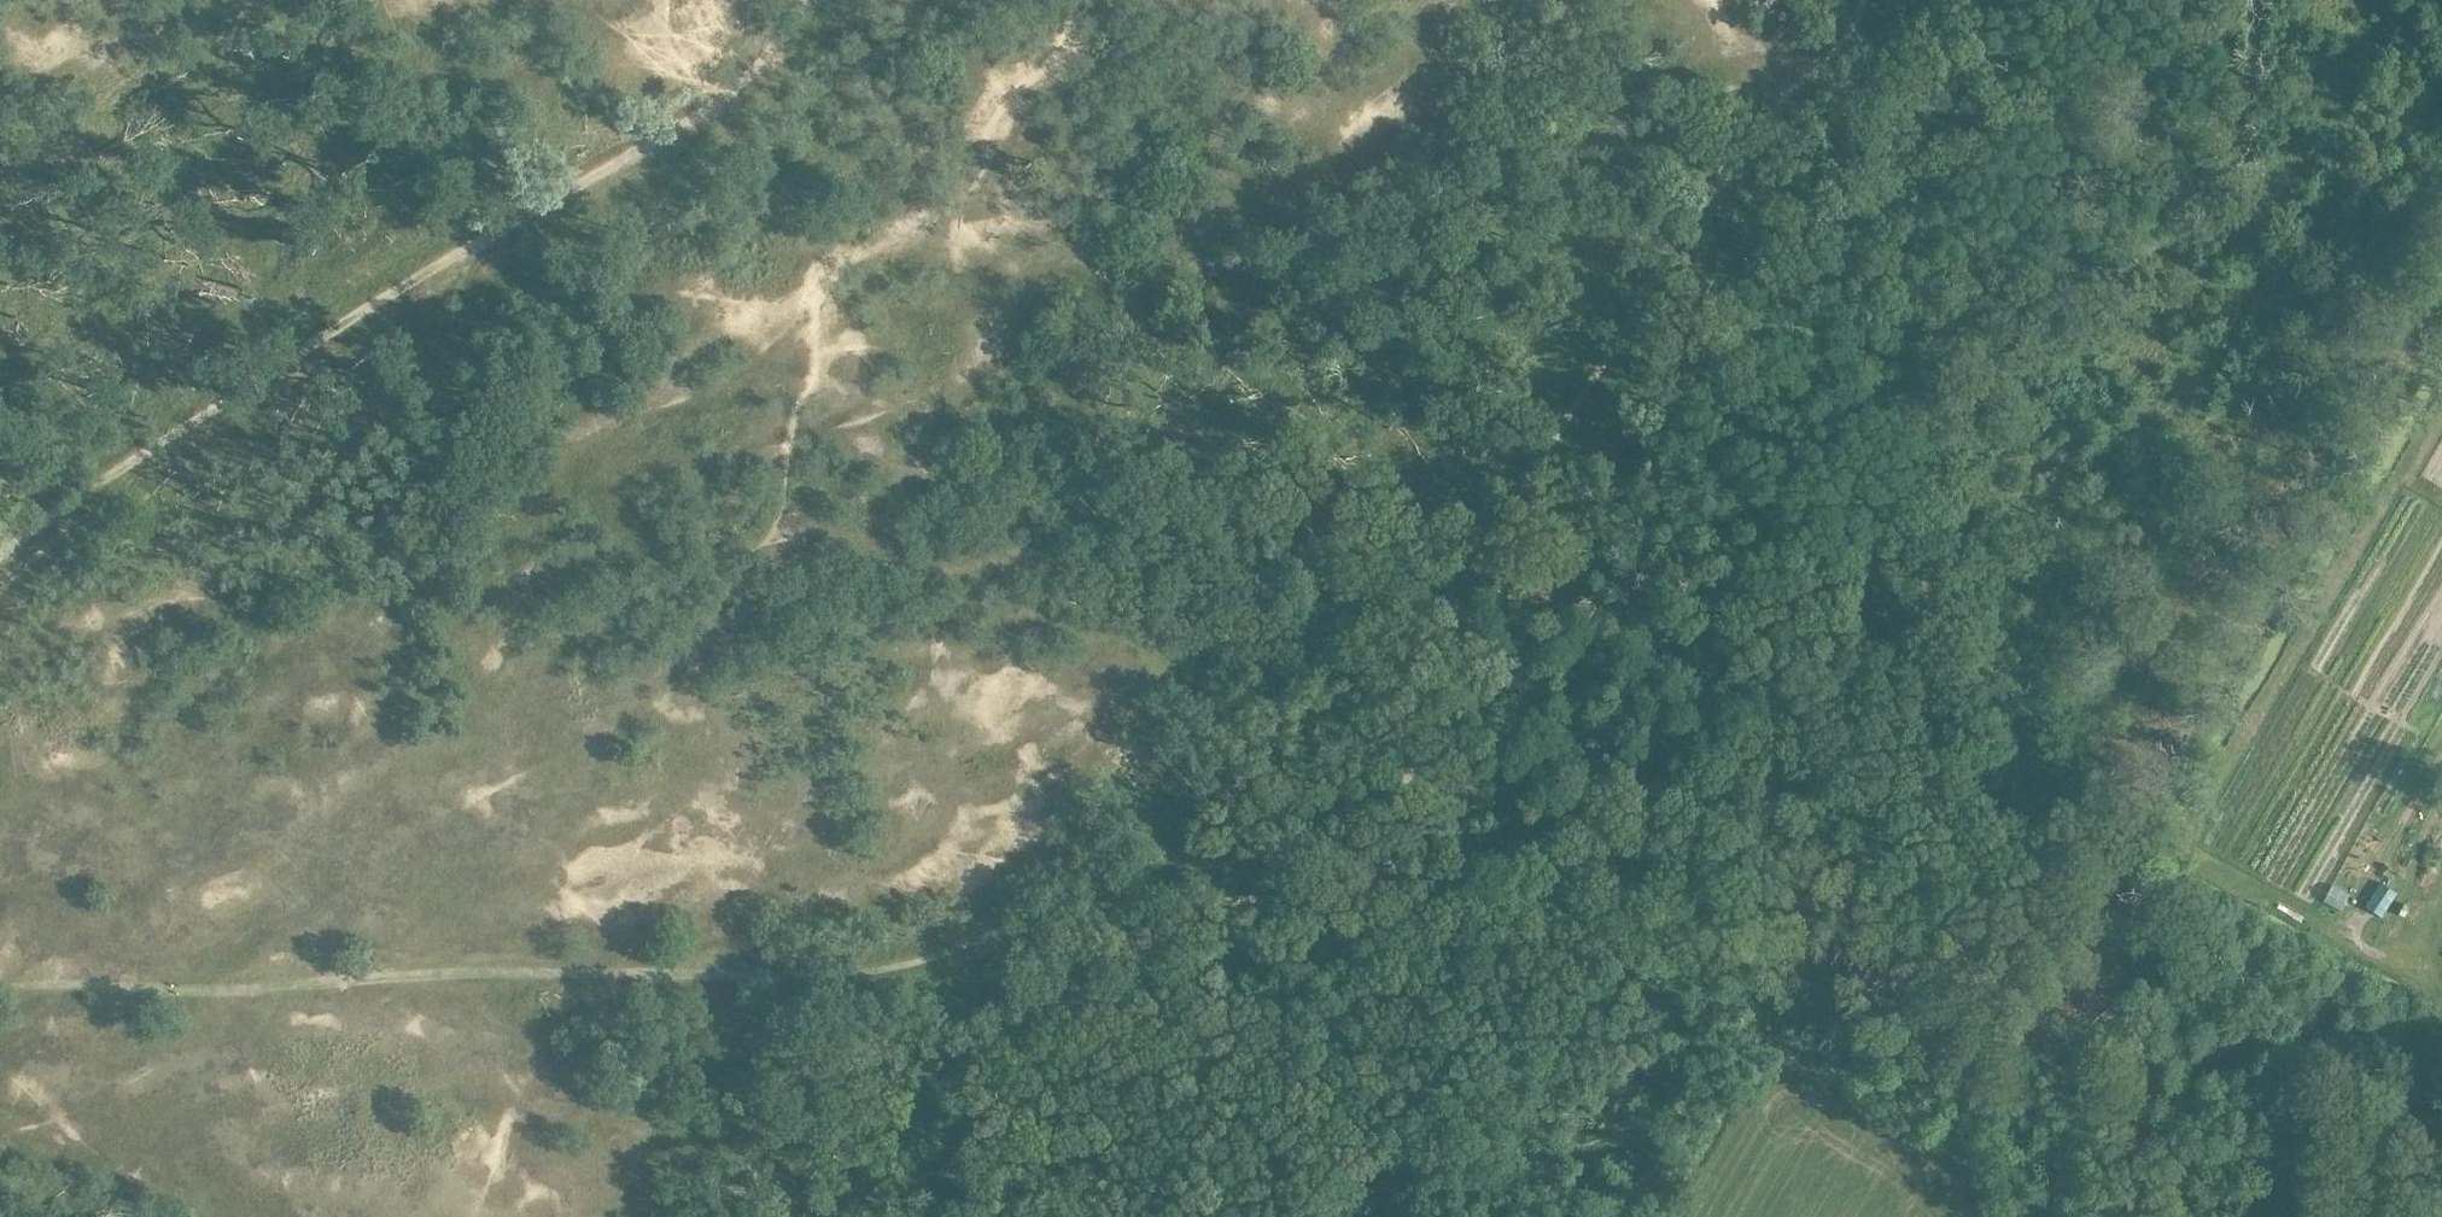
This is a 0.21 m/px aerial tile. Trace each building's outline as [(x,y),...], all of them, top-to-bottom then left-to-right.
[(2382,912),(2396,889),(2381,880),(2367,903),(2382,912)]
